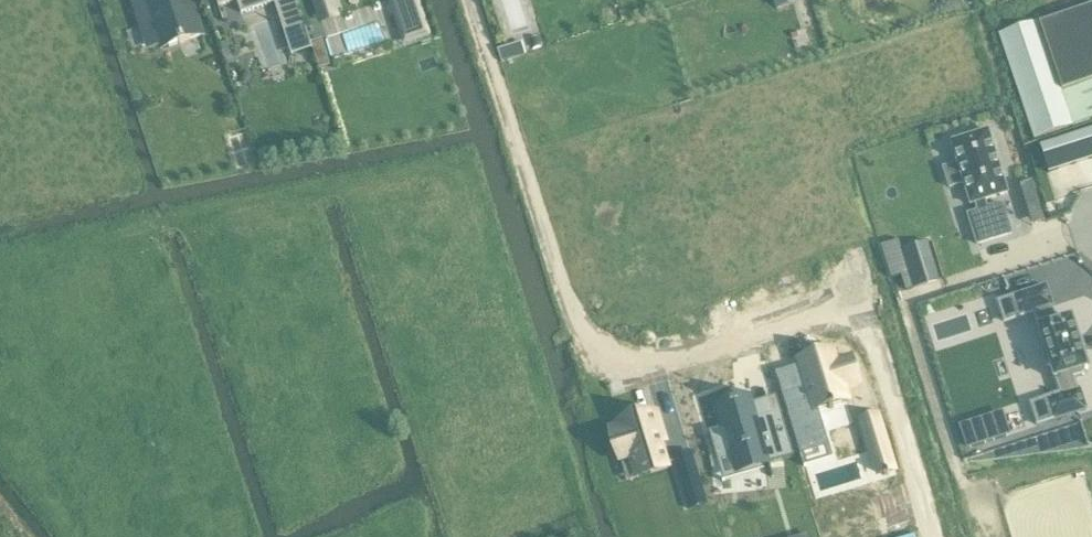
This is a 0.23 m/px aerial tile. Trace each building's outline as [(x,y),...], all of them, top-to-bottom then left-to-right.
[(163,49),(201,36),(189,0),(147,0),(163,49)] [(219,7),(237,1),(242,14),(275,4),(278,12),(284,32),(291,52),(312,46),(305,25),(299,5),(297,0),(217,0),(219,7)] [(403,34),(428,27),(419,0),(393,0),(403,34)] [(1000,37),(1035,139),(1074,126),(1062,91),(1091,81),(1091,5),(1000,37)] [(231,41),(220,44),(227,64),(238,61),(231,41)] [(320,41),(312,44),(315,52),(323,49),(320,41)] [(509,47),(498,50),(502,62),(512,59),(509,47)] [(326,58),(317,60),(320,69),(328,66),(326,58)] [(243,71),(239,84),(248,87),(252,74),(243,71)] [(1062,91),(1074,126),(1091,120),(1091,81),(1062,91)] [(958,165),(944,169),(950,188),(964,184),(971,206),(976,204),(979,212),(968,215),(978,245),(1011,235),(1002,205),(987,210),(985,202),(1008,194),(988,131),(951,143),(958,165)] [(1041,147),(1049,173),(1091,159),(1091,131),(1041,147)] [(895,249),(884,252),(887,262),(885,262),(890,278),(908,272),(913,289),(928,284),(916,246),(901,251),(903,257),(898,258),(895,249)] [(1046,287),(998,302),(1004,322),(1034,313),(1044,343),(1040,344),(1047,368),(1051,366),(1061,396),(1031,406),(1038,426),(1087,410),(1080,391),(1078,391),(1074,379),(1085,375),(1084,371),(1088,370),(1071,319),(1067,320),(1066,316),(1055,320),(1051,307),(1053,306),(1046,287)] [(807,388),(783,395),(800,452),(826,444),(816,411),(848,401),(844,388),(859,384),(852,358),(851,358),(850,358),(836,362),(833,351),(832,351),(799,361),(807,388)] [(720,430),(709,433),(716,458),(729,455),(730,454),(736,474),(763,466),(768,465),(769,467),(773,478),(774,478),(771,466),(770,464),(773,463),(795,457),(781,412),(757,419),(750,396),(750,395),(749,395),(749,396),(750,400),(717,409),(723,429),(721,429),(720,430)] [(621,427),(611,430),(621,462),(631,459),(637,478),(637,479),(668,469),(661,447),(651,415),(621,424),(621,427)] [(874,457),(879,474),(883,472),(885,476),(888,475),(887,471),(891,470),(891,471),(895,470),(878,416),(862,421),(873,457),(874,457)] [(1008,435),(1001,416),(961,429),(968,448),(1008,435)]
